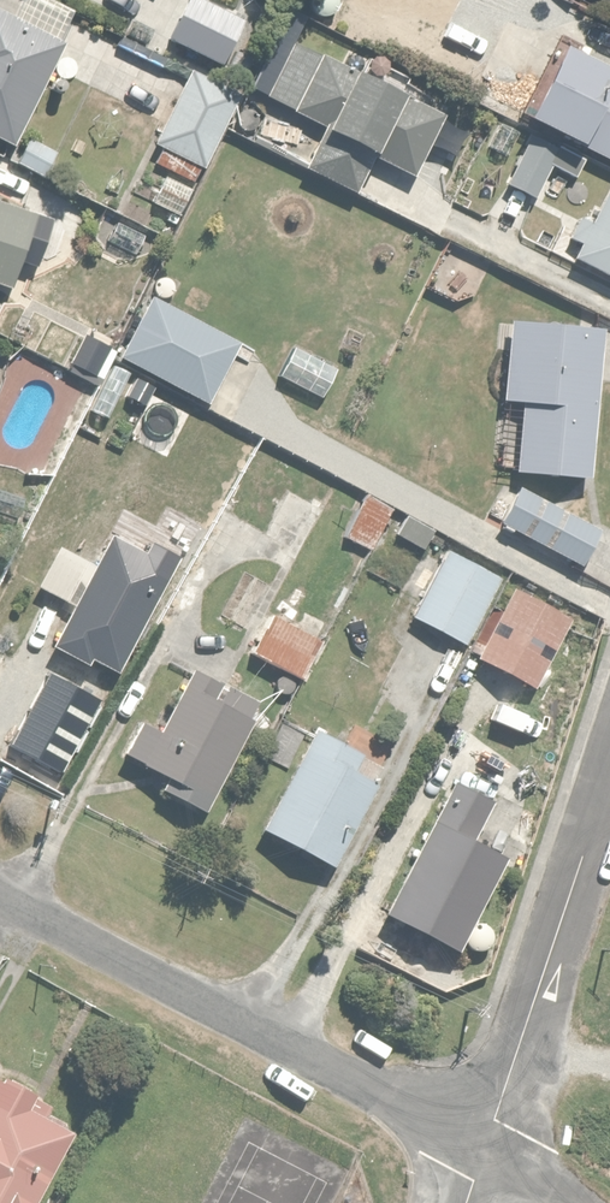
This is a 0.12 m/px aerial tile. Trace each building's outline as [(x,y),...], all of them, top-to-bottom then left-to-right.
[(189,0),(182,0),(163,40),(130,24),(115,53),(160,75),(171,52),(215,73),(239,24),(189,0)] [(0,23),(0,137),(10,141),(51,44),(0,23)] [(440,123),(286,46),(257,103),(314,132),(294,172),(346,198),(365,160),(406,180),(421,149),(449,163),(460,142),(436,130),(440,123)] [(551,51),(522,116),(609,154),(609,77),(551,51)] [(238,92),(184,66),(146,143),(200,169),(238,92)] [(20,137),(9,161),(42,176),(53,153),(20,137)] [(579,166),(524,138),(499,187),(531,203),(547,172),(570,184),(579,166)] [(187,191),(159,178),(145,208),(173,221),(187,191)] [(587,193),(560,253),(609,276),(609,203),(587,193)] [(13,248),(36,255),(48,219),(0,203),(0,285),(13,248)] [(229,319),(139,278),(112,337),(202,378),(229,319)] [(580,479),(587,325),(496,321),(492,400),(511,401),(507,475),(580,479)] [(62,368),(97,386),(113,358),(79,338),(62,368)] [(329,373),(287,349),(270,380),(312,403),(329,373)] [(189,415),(158,397),(129,446),(161,464),(189,415)] [(594,535),(512,487),(490,526),(571,573),(594,535)] [(367,552),(389,507),(359,493),(338,538),(367,552)] [(426,532),(400,519),(388,541),(414,554),(426,532)] [(137,560),(101,542),(87,568),(50,549),(30,588),(63,605),(45,642),(59,650),(55,658),(75,668),(80,659),(113,675),(171,559),(145,545),(137,560)] [(495,583),(443,554),(407,620),(460,648),(495,583)] [(563,621),(503,590),(466,660),(526,691),(563,621)] [(268,611),(245,651),(295,681),(319,641),(268,611)] [(189,800),(235,707),(169,675),(123,768),(189,800)] [(319,870),(370,778),(306,743),(255,835),(319,870)] [(481,800),(437,782),(380,919),(459,952),(488,881),(453,866),(481,800)] [(61,1135),(0,1105),(0,1202),(27,1202),(61,1135)]
